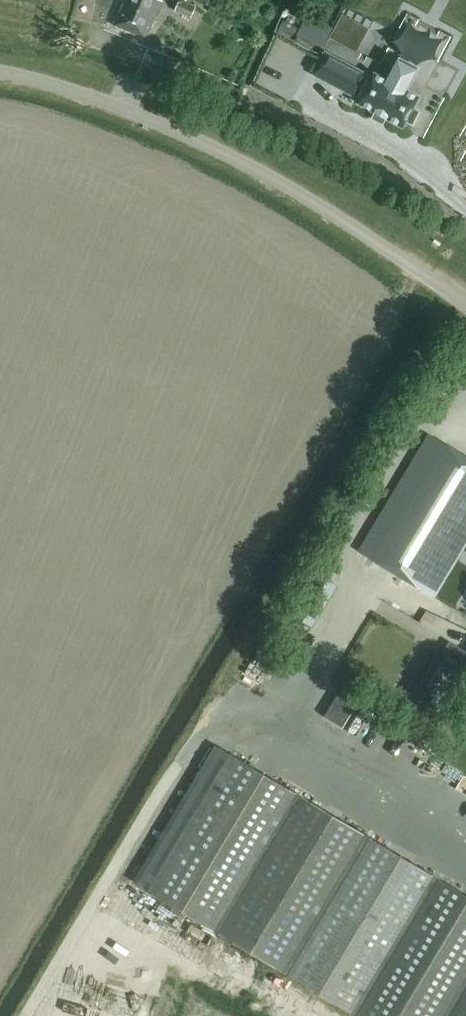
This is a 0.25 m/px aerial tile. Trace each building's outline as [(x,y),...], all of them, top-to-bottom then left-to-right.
[(114,24),(146,38),(163,1),(161,0),(125,0),(114,24)] [(197,5),(186,0),(179,0),(174,10),(191,18),(197,5)] [(363,14),(358,29),(373,35),(378,19),(363,14)] [(327,53),(315,75),(357,97),(359,93),(365,96),(361,104),(405,126),(408,120),(415,124),(422,111),(415,107),(421,96),(407,89),(419,66),(398,56),(387,78),(376,73),(374,77),(327,53)] [(357,550),(432,595),(465,540),(465,456),(429,434),(357,550)] [(289,611),(312,627),(338,585),(330,580),(337,566),(321,556),(289,611)] [(378,597),(373,610),(425,629),(433,606),(421,602),(418,611),(378,597)] [(432,708),(447,683),(453,686),(464,666),(434,648),(408,693),(432,708)] [(350,720),(361,698),(330,683),(319,706),(350,720)] [(410,755),(423,735),(412,729),(399,749),(410,755)] [(222,935),(358,1015),(465,1015),(465,894),(436,876),(230,753),(148,890),(222,935)] [(194,933),(192,943),(209,946),(211,937),(194,933)] [(104,986),(107,976),(79,969),(76,978),(104,986)] [(120,1001),(146,1004),(148,986),(122,984),(120,1001)]
